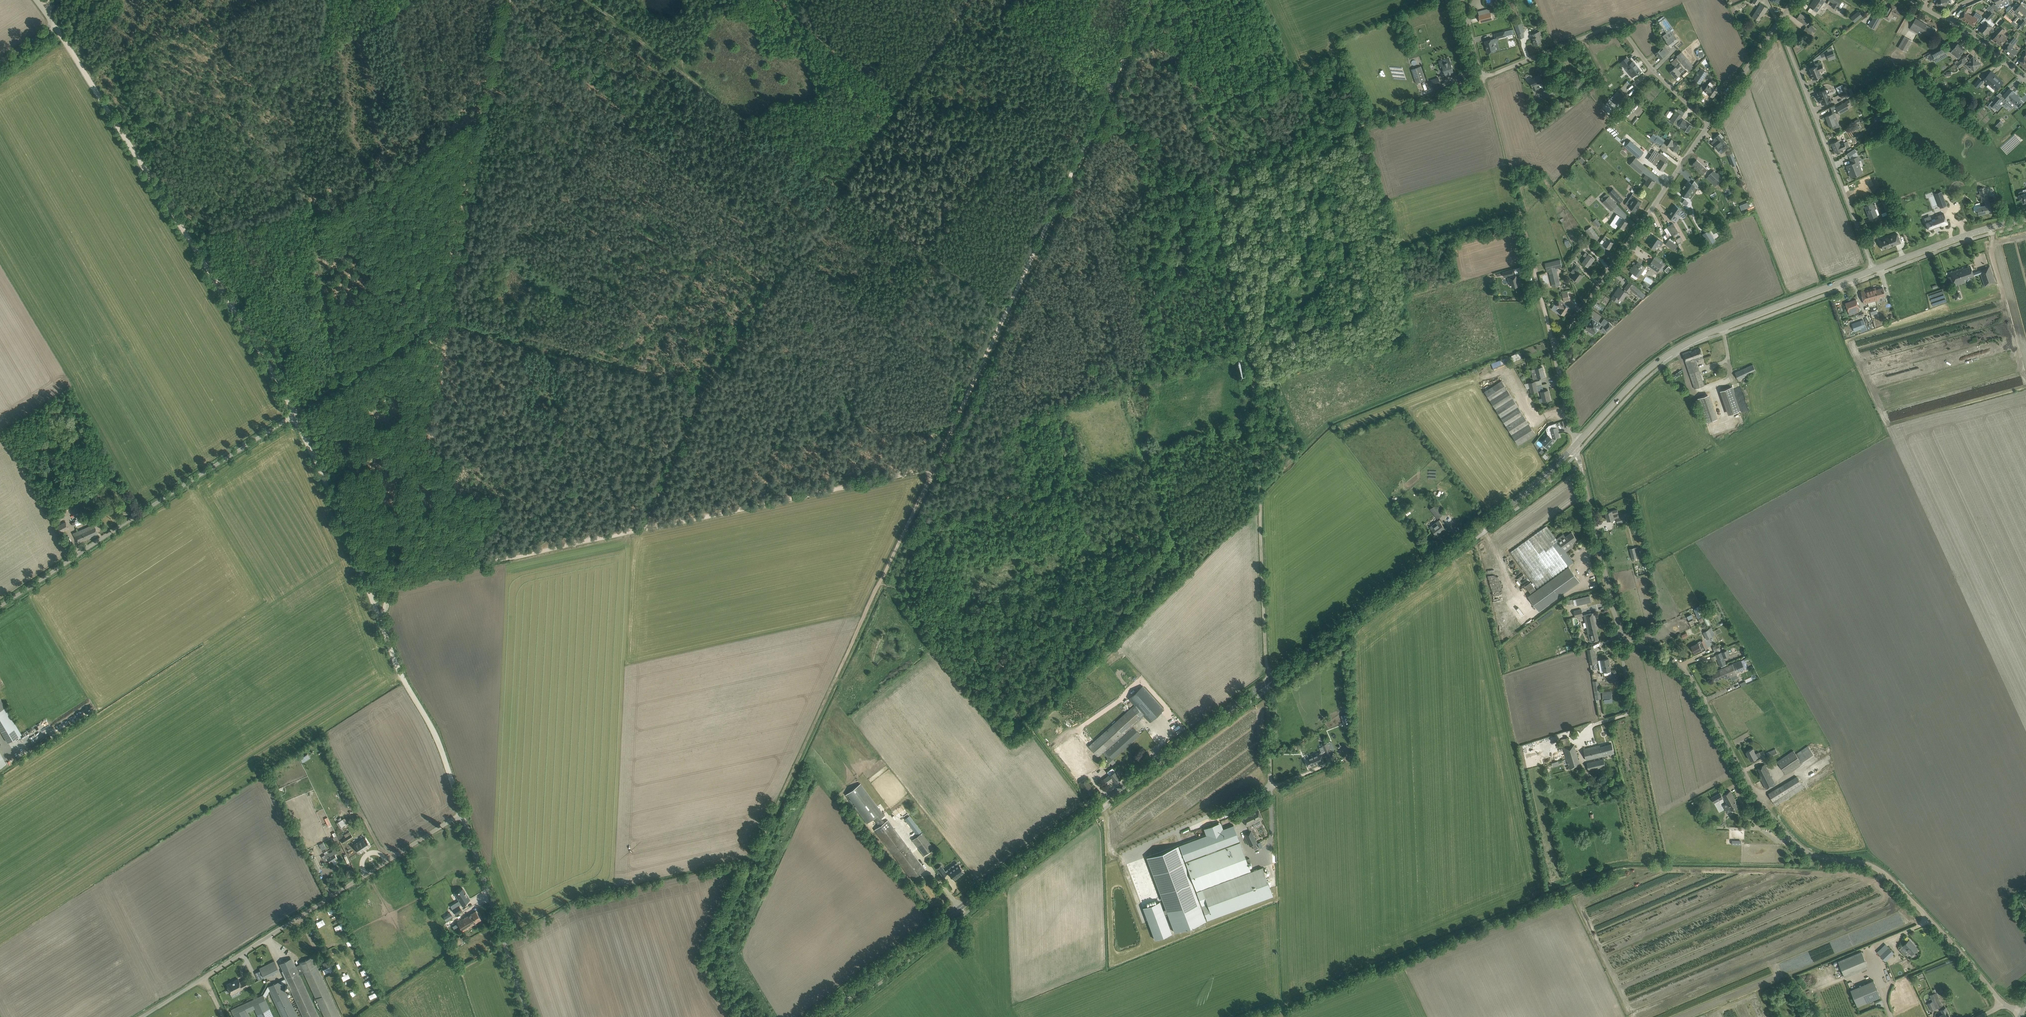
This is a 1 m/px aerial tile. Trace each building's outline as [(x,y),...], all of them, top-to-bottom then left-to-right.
[(1823,0),(1815,0),(1813,3),(1812,2),(1810,6),(1815,9),(1814,10),(1818,13),(1822,7),(1825,8),(1827,4),(1824,2),(1824,1),(1823,0)] [(1935,4),(1944,9),(1949,0),(1938,0),(1935,4)] [(1997,11),(2000,8),(1998,7),(2000,6),(2001,7),(2004,5),(2002,0),(1995,0),(1997,4),(1995,5),(1993,3),(1991,6),(1993,8),(1997,11)] [(1768,8),(1763,5),(1761,3),(1753,16),(1759,20),(1763,13),(1764,13),(1768,8)] [(1883,17),(1889,20),(1892,14),(1898,17),(1901,11),(1894,7),(1895,6),(1891,4),(1883,17)] [(2018,16),(2020,14),(2025,8),(2021,4),(2016,9),(2013,6),(2008,12),(2012,15),(2014,12),(2018,16)] [(1854,22),(1862,15),(1858,10),(1850,17),(1854,22)] [(1974,15),(1973,16),(1964,10),(1960,18),(1966,21),(1974,25),(1977,20),(1979,22),(1982,16),(1976,12),(1974,15)] [(1986,17),(1982,21),(1985,23),(1987,21),(1988,19),(1989,20),(1991,18),(1994,14),(1991,12),(1991,11),(1990,11),(1986,17)] [(1479,16),(1481,22),(1492,19),(1490,13),(1479,16)] [(1797,18),(1807,25),(1810,20),(1800,13),(1797,18)] [(1665,17),(1659,22),(1667,33),(1673,28),(1665,17)] [(1868,25),(1875,29),(1880,20),(1873,17),(1868,25)] [(1910,28),(1918,33),(1920,30),(1922,32),(1923,31),(1932,36),(1936,30),(1927,24),(1916,18),(1910,28)] [(1983,25),(1979,29),(1986,35),(1987,33),(1988,33),(1990,31),(1989,31),(1990,30),(1993,33),(1995,31),(1992,28),(1993,26),(1987,21),(1985,23),(1983,25)] [(1514,26),(1518,34),(1525,31),(1522,23),(1514,26)] [(1998,34),(1993,39),(1995,41),(1996,41),(2001,45),(2007,38),(2002,34),(2005,30),(2000,26),(1995,31),(1998,34)] [(1803,31),(1811,37),(1814,32),(1806,27),(1803,31)] [(1667,41),(1666,41),(1671,47),(1673,46),(1677,49),(1684,43),(1673,28),(1667,33),(1663,36),(1667,41)] [(1542,38),(1540,33),(1540,31),(1531,34),(1535,45),(1541,43),(1540,39),(1542,38)] [(1898,47),(1906,52),(1913,41),(1905,36),(1898,47)] [(1493,39),(1485,41),(1488,52),(1496,50),(1493,39)] [(1951,53),(1953,55),(1954,54),(1959,59),(1961,55),(1960,55),(1965,49),(1958,43),(1951,53)] [(2005,50),(2013,57),(2018,51),(2010,44),(2008,46),(2005,50)] [(1947,52),(1943,45),(1930,52),(1934,59),(1947,52)] [(1656,53),(1660,59),(1668,52),(1666,50),(1667,49),(1665,46),(1664,47),(1663,46),(1656,53)] [(1828,52),(1826,53),(1828,57),(1831,56),(1832,58),(1835,57),(1833,50),(1832,51),(1831,48),(1827,49),(1827,50),(1828,52)] [(1671,62),(1674,66),(1675,65),(1676,67),(1670,71),(1675,77),(1687,68),(1689,71),(1694,67),(1682,52),(1677,56),(1677,57),(1671,62)] [(1958,68),(1963,65),(1968,69),(1970,67),(1975,71),(1978,67),(1982,65),(1981,64),(1981,63),(1973,56),(1968,63),(1966,62),(1965,62),(1963,58),(1958,61),(1955,64),(1958,68)] [(1620,62),(1632,77),(1640,70),(1633,61),(1630,63),(1626,58),(1627,58),(1627,57),(1620,62)] [(1439,61),(1442,69),(1443,68),(1446,75),(1454,73),(1452,67),(1451,67),(1451,66),(1451,65),(1450,61),(1447,62),(1446,59),(1439,61)] [(1810,72),(1813,79),(1821,76),(1819,70),(1824,69),(1822,64),(1821,64),(1821,61),(1815,64),(1815,63),(1815,64),(1816,66),(1810,68),(1811,72),(1810,72)] [(1411,69),(1416,83),(1426,80),(1421,66),(1411,69)] [(1696,81),(1700,83),(1707,73),(1701,69),(1698,73),(1700,74),(1696,81)] [(1988,75),(1984,79),(1989,83),(1987,86),(1993,91),(1994,92),(1996,89),(1996,90),(2000,86),(2002,83),(1995,77),(1996,75),(1991,71),(1988,75)] [(1537,86),(1538,88),(1543,86),(1543,85),(1544,85),(1540,75),(1534,77),(1529,79),(1533,88),(1537,86)] [(1429,81),(1431,87),(1441,84),(1438,78),(1429,81)] [(1975,85),(1978,88),(1984,81),(1980,79),(1975,85)] [(1700,88),(1700,89),(1700,90),(1701,91),(1702,92),(1706,95),(1708,93),(1713,97),(1717,91),(1712,87),(1714,84),(1713,84),(1710,82),(1710,81),(1706,87),(1704,86),(1702,86),(1701,87),(1700,88)] [(1543,85),(1543,86),(1546,93),(1548,97),(1551,96),(1549,92),(1551,91),(1548,84),(1544,85),(1543,85)] [(1848,89),(1846,85),(1841,87),(1843,91),(1839,93),(1841,98),(1845,96),(1846,99),(1854,95),(1850,87),(1848,89)] [(2004,96),(2001,99),(1998,96),(1993,102),(1997,105),(2000,108),(2006,101),(2013,108),(2016,104),(2021,99),(2014,93),(2014,92),(2010,88),(2007,92),(2004,96)] [(1827,89),(1826,89),(1817,92),(1819,96),(1818,96),(1821,104),(1832,100),(1830,96),(1828,96),(1827,94),(1828,93),(1829,92),(1829,91),(1829,90),(1828,89),(1827,89)] [(1613,101),(1620,107),(1628,97),(1622,91),(1613,101)] [(1848,104),(1846,101),(1836,108),(1839,112),(1849,105),(1848,104)] [(1670,120),(1677,124),(1683,115),(1676,111),(1674,115),(1670,120)] [(1834,128),(1839,126),(1836,117),(1837,116),(1835,113),(1832,114),(1826,116),(1830,126),(1833,125),(1834,128)] [(1881,114),(1874,117),(1877,122),(1883,118),(1881,114)] [(1679,125),(1688,132),(1692,125),(1683,119),(1679,125)] [(2001,120),(1994,127),(1997,130),(2004,122),(2001,120)] [(1649,139),(1660,147),(1665,140),(1657,134),(1657,135),(1654,133),(1649,139)] [(1722,138),(1723,137),(1720,133),(1718,134),(1715,137),(1714,139),(1715,141),(1714,141),(1711,143),(1713,145),(1715,148),(1716,147),(1718,150),(1726,143),(1722,138)] [(1906,135),(1903,140),(1921,152),(1925,147),(1906,135)] [(1680,145),(1676,142),(1671,139),(1667,145),(1676,151),(1680,145)] [(1630,140),(1625,146),(1638,158),(1644,152),(1630,140)] [(1831,143),(1836,153),(1842,150),(1842,149),(1849,146),(1847,141),(1840,144),(1838,140),(1831,143)] [(1667,163),(1665,162),(1668,158),(1655,150),(1648,160),(1654,163),(1655,161),(1659,163),(1657,166),(1663,170),(1667,163)] [(1727,154),(1732,166),(1737,164),(1732,153),(1727,154)] [(1849,172),(1851,177),(1855,176),(1855,177),(1859,175),(1858,174),(1862,173),(1858,161),(1860,160),(1858,156),(1850,159),(1852,163),(1846,165),(1848,169),(1849,172)] [(1646,166),(1636,157),(1630,163),(1640,172),(1646,166)] [(1703,165),(1700,163),(1697,160),(1692,165),(1702,175),(1707,169),(1703,165)] [(1709,175),(1718,184),(1723,178),(1714,170),(1709,175)] [(1655,181),(1645,175),(1643,178),(1647,180),(1645,183),(1651,187),(1655,181)] [(1872,184),(1869,176),(1860,179),(1862,183),(1859,184),(1860,186),(1857,188),(1861,198),(1868,194),(1865,187),(1872,184)] [(1684,187),(1681,191),(1688,196),(1695,186),(1697,187),(1698,184),(1695,180),(1692,183),(1688,180),(1685,184),(1683,186),(1684,187)] [(1924,193),(1925,198),(1934,196),(1932,187),(1920,190),(1921,194),(1924,193)] [(1992,211),(1986,189),(1985,189),(1985,187),(1979,189),(1979,190),(1982,202),(1985,201),(1986,204),(1977,207),(1979,214),(1992,211)] [(1619,203),(1623,199),(1613,188),(1609,192),(1619,203)] [(1946,205),(1941,191),(1935,193),(1940,207),(1946,205)] [(1617,205),(1609,196),(1604,201),(1603,202),(1611,210),(1617,205)] [(1635,197),(1631,203),(1627,201),(1625,204),(1629,206),(1628,206),(1635,211),(1638,208),(1640,205),(1639,205),(1642,201),(1635,197)] [(1881,199),(1887,214),(1892,212),(1893,212),(1888,197),(1881,199)] [(1865,206),(1867,212),(1869,212),(1869,213),(1869,214),(1870,218),(1877,215),(1875,209),(1877,209),(1875,204),(1873,205),(1872,203),(1869,204),(1865,206)] [(1682,209),(1679,208),(1675,205),(1671,211),(1672,211),(1671,213),(1670,212),(1668,216),(1670,217),(1676,222),(1681,215),(1679,214),(1681,210),(1682,209)] [(1938,216),(1925,221),(1929,230),(1941,225),(1941,226),(1948,224),(1944,213),(1937,215),(1938,216)] [(1614,227),(1616,228),(1618,225),(1623,228),(1628,222),(1618,215),(1616,218),(1615,217),(1610,224),(1612,225),(1612,226),(1614,227)] [(1678,232),(1673,223),(1668,226),(1673,235),(1678,232)] [(1599,238),(1591,226),(1586,230),(1594,241),(1599,238)] [(1709,230),(1702,234),(1709,245),(1716,241),(1709,230)] [(1897,233),(1879,240),(1882,249),(1890,246),(1890,247),(1901,243),(1897,233)] [(1600,242),(1609,248),(1614,242),(1604,236),(1600,242)] [(1664,242),(1658,238),(1654,236),(1649,244),(1655,248),(1658,243),(1661,245),(1664,242)] [(1677,246),(1669,240),(1666,244),(1674,250),(1677,246)] [(1575,248),(1578,252),(1584,247),(1581,243),(1575,248)] [(1566,260),(1570,263),(1575,255),(1571,252),(1566,260)] [(1594,258),(1590,256),(1585,252),(1583,255),(1586,257),(1582,262),(1588,266),(1589,263),(1590,264),(1594,258)] [(1549,272),(1551,283),(1559,281),(1556,268),(1562,267),(1560,259),(1545,263),(1547,272),(1549,272)] [(1649,266),(1657,271),(1662,264),(1653,259),(1649,266)] [(1642,269),(1643,270),(1645,267),(1638,262),(1634,267),(1633,266),(1630,271),(1633,272),(1631,275),(1636,279),(1638,276),(1642,269)] [(1979,270),(1985,286),(1996,283),(1990,265),(1985,266),(1986,268),(1979,270)] [(1974,275),(1973,273),(1971,266),(1962,269),(1962,268),(1949,272),(1951,276),(1948,277),(1950,284),(1974,275)] [(1503,272),(1504,277),(1508,276),(1509,282),(1511,282),(1512,287),(1521,285),(1519,280),(1517,281),(1516,275),(1514,275),(1513,269),(1503,272)] [(1582,275),(1578,272),(1577,271),(1576,271),(1573,269),(1571,271),(1574,274),(1572,277),(1578,281),(1582,275)] [(1629,281),(1624,288),(1628,292),(1630,289),(1641,298),(1642,299),(1646,294),(1629,281)] [(1623,301),(1628,293),(1619,287),(1612,298),(1613,298),(1613,299),(1613,300),(1615,301),(1616,301),(1618,302),(1620,299),(1623,301)] [(1861,292),(1864,303),(1875,300),(1872,288),(1861,292)] [(1872,288),(1875,300),(1879,299),(1878,297),(1885,295),(1883,288),(1876,290),(1875,288),(1872,288)] [(1953,293),(1955,300),(1962,299),(1960,291),(1953,293)] [(1858,311),(1856,308),(1859,307),(1856,299),(1845,303),(1850,314),(1858,311)] [(1555,303),(1553,307),(1557,309),(1555,311),(1560,314),(1561,313),(1564,315),(1566,311),(1567,312),(1567,311),(1568,311),(1570,308),(1559,300),(1557,303),(1556,304),(1555,303)] [(1884,323),(1881,315),(1871,319),(1874,326),(1884,323)] [(1601,324),(1592,318),(1590,322),(1590,321),(1587,326),(1587,327),(1586,329),(1594,334),(1595,332),(1596,332),(1601,324)] [(1867,330),(1863,319),(1852,324),(1855,331),(1860,329),(1861,332),(1867,330)] [(1609,321),(1602,327),(1607,332),(1613,326),(1609,321)] [(1686,363),(1695,389),(1705,385),(1696,360),(1703,357),(1700,349),(1692,352),(1691,350),(1683,353),(1686,363)] [(1520,352),(1511,355),(1513,361),(1522,358),(1520,352)] [(1491,363),(1493,370),(1496,369),(1496,367),(1508,362),(1506,357),(1491,363)] [(1735,372),(1738,380),(1756,371),(1753,364),(1735,372)] [(1531,369),(1532,373),(1536,372),(1537,378),(1540,377),(1540,378),(1541,378),(1541,377),(1545,376),(1542,367),(1531,369)] [(1485,391),(1518,444),(1536,434),(1501,381),(1485,391)] [(1741,410),(1732,386),(1720,391),(1729,415),(1741,410)] [(1541,392),(1543,401),(1547,400),(1547,401),(1548,401),(1548,400),(1550,400),(1548,390),(1541,392)] [(1718,418),(1709,394),(1697,398),(1705,422),(1718,418)] [(1550,428),(1551,433),(1550,434),(1549,435),(1549,434),(1542,442),(1548,448),(1552,443),(1552,442),(1554,440),(1552,438),(1559,436),(1557,427),(1550,428)] [(1443,513),(1436,504),(1430,509),(1437,518),(1443,513)] [(1605,512),(1608,520),(1616,518),(1618,522),(1626,520),(1625,516),(1620,517),(1618,509),(1612,511),(1612,510),(1605,512)] [(71,520),(71,523),(70,523),(71,527),(78,524),(77,521),(80,519),(79,517),(71,520)] [(1430,527),(1434,531),(1433,532),(1435,534),(1436,534),(1445,528),(1439,520),(1430,527)] [(66,522),(56,526),(60,533),(69,528),(66,522)] [(98,534),(96,529),(94,524),(74,533),(78,542),(98,534)] [(1559,541),(1547,525),(1511,552),(1533,582),(1531,583),(1530,582),(1525,585),(1531,593),(1528,595),(1539,611),(1580,581),(1569,565),(1574,562),(1565,550),(1559,541)] [(1559,541),(1565,550),(1566,549),(1565,548),(1577,539),(1572,532),(1559,541)] [(1641,556),(1639,546),(1630,549),(1632,558),(1641,556)] [(1590,595),(1576,599),(1577,605),(1591,602),(1590,595)] [(1576,617),(1578,617),(1579,619),(1582,618),(1581,616),(1583,615),(1581,609),(1574,611),(1576,617)] [(1584,615),(1588,629),(1587,630),(1589,638),(1590,638),(1591,641),(1594,641),(1599,639),(1596,629),(1599,629),(1595,612),(1590,613),(1584,615)] [(1709,629),(1703,632),(1707,639),(1712,636),(1710,633),(1709,629)] [(1691,646),(1694,652),(1701,649),(1702,651),(1706,649),(1702,641),(1699,643),(1698,643),(1691,646)] [(1587,649),(1590,661),(1595,660),(1593,648),(1587,649)] [(1715,654),(1720,666),(1726,663),(1721,652),(1715,654)] [(1602,659),(1604,671),(1611,670),(1609,658),(1604,659),(1602,659)] [(1741,660),(1726,667),(1730,676),(1737,674),(1736,673),(1745,669),(1745,668),(1741,661),(1741,660)] [(1726,667),(1712,672),(1715,680),(1724,676),(1725,678),(1730,676),(1726,667)] [(1090,748),(1086,751),(1094,760),(1103,752),(1108,757),(1110,755),(1114,759),(1141,735),(1133,726),(1141,718),(1142,719),(1145,716),(1150,721),(1164,709),(1142,685),(1128,698),(1137,707),(1134,710),(1132,707),(1088,746),(1090,748)] [(0,698),(0,729),(8,742),(22,734),(5,707),(0,698)] [(1322,722),(1324,725),(1333,719),(1331,716),(1322,722)] [(35,746),(32,741),(14,751),(16,756),(35,746)] [(1320,752),(1309,756),(1310,758),(1305,759),(1309,767),(1324,760),(1322,755),(1331,751),(1327,742),(1322,745),(1325,751),(1321,753),(1320,752)] [(1614,753),(1613,748),(1612,743),(1600,746),(1600,745),(1584,749),(1586,760),(1614,753)] [(1580,766),(1574,744),(1564,747),(1570,769),(1580,766)] [(1746,751),(1751,760),(1756,757),(1757,759),(1762,757),(1759,752),(1756,753),(1753,748),(1746,751)] [(1775,748),(1766,753),(1768,758),(1778,753),(1775,748)] [(1777,761),(1786,774),(1802,763),(1793,750),(1777,761)] [(1606,766),(1604,758),(1587,763),(1589,770),(1590,770),(1590,772),(1602,769),(1602,767),(1606,766)] [(1757,768),(1762,776),(1760,777),(1766,789),(1775,784),(1770,774),(1765,764),(1757,768)] [(1103,780),(1106,784),(1113,779),(1115,783),(1121,778),(1113,767),(1107,771),(1109,775),(1103,780)] [(1773,791),(1768,793),(1773,801),(1775,805),(1780,803),(1795,793),(1804,788),(1797,776),(1773,791)] [(1087,791),(1092,788),(1086,778),(1081,781),(1087,791)] [(846,794),(867,823),(874,818),(876,821),(885,815),(861,783),(846,794)] [(1727,792),(1723,795),(1724,797),(1727,803),(1731,810),(1734,808),(1739,806),(1730,790),(1727,792)] [(1715,795),(1711,797),(1712,798),(1713,800),(1714,803),(1715,802),(1723,798),(1722,795),(1720,792),(1715,795)] [(1242,815),(1247,826),(1262,818),(1257,807),(1242,815)] [(925,869),(889,821),(876,831),(912,879),(925,869)] [(1178,845),(1146,857),(1166,908),(1167,913),(1175,932),(1206,920),(1204,916),(1206,915),(1207,920),(1273,895),(1262,867),(1251,871),(1248,863),(1246,859),(1240,842),(1215,850),(1215,849),(1239,840),(1234,824),(1179,845),(1185,860),(1206,853),(1206,854),(1186,862),(1198,896),(1197,896),(1178,845)] [(353,837),(350,832),(349,831),(344,835),(346,837),(341,840),(344,845),(349,841),(348,840),(353,837)] [(1250,846),(1252,845),(1254,849),(1258,848),(1256,843),(1257,842),(1252,831),(1244,834),(1250,846)] [(912,839),(924,855),(934,848),(922,832),(912,839)] [(365,837),(353,845),(358,852),(363,849),(363,850),(370,846),(365,837)] [(338,851),(336,849),(335,846),(331,848),(333,851),(330,853),(329,852),(325,854),(330,862),(337,858),(334,853),(338,851)] [(379,856),(375,850),(362,858),(366,864),(379,856)] [(315,857),(311,858),(314,865),(319,863),(319,861),(317,862),(315,857)] [(948,872),(954,879),(965,871),(959,864),(948,872)] [(937,868),(943,876),(947,873),(941,865),(937,868)] [(473,876),(464,880),(465,882),(469,880),(471,883),(466,885),(468,891),(477,887),(473,876)] [(459,890),(455,892),(463,904),(471,899),(464,886),(459,889),(458,889),(459,890)] [(1160,900),(1143,907),(1155,939),(1172,933),(1165,913),(1167,913),(1166,908),(1163,909),(1160,900)] [(460,905),(453,909),(456,915),(463,911),(460,905)] [(476,911),(471,913),(463,918),(457,922),(461,927),(459,928),(458,929),(460,932),(468,927),(481,919),(476,911)] [(336,932),(344,927),(341,922),(333,927),(336,932)] [(460,944),(467,938),(465,935),(461,938),(459,936),(451,943),(455,948),(458,946),(456,945),(458,943),(458,944),(459,944),(460,944)] [(1903,945),(1911,954),(1918,948),(1917,948),(1912,943),(1912,942),(1909,939),(1903,945)] [(1879,955),(1885,961),(1895,952),(1889,946),(1879,955)] [(1838,961),(1845,977),(1868,967),(1861,951),(1838,961)] [(299,963),(300,964),(303,970),(304,972),(324,1016),(341,1016),(312,956),(299,963)] [(280,963),(283,970),(282,971),(286,978),(288,982),(304,1016),(319,1016),(300,974),(304,972),(303,970),(298,972),(295,966),(295,965),(292,959),(289,961),(288,959),(280,963)] [(274,961),(259,968),(264,977),(279,970),(274,961)] [(332,965),(323,969),(324,973),(334,969),(332,965)] [(268,987),(269,990),(282,1016),(298,1016),(283,984),(288,982),(286,978),(281,980),(268,987)] [(238,979),(227,984),(233,997),(240,993),(239,990),(249,985),(246,979),(240,982),(238,979)] [(1850,989),(1858,1006),(1880,997),(1873,980),(1850,989)] [(243,1004),(247,1012),(255,1009),(259,1016),(273,1016),(265,998),(269,990),(268,987),(263,995),(243,1004)] [(1932,1001),(1928,1003),(1931,1011),(1943,1005),(1937,992),(1930,995),(1932,1001)] [(231,1010),(235,1016),(250,1016),(247,1012),(243,1004),(231,1010)] [(1946,1007),(1940,1010),(1942,1014),(1939,1015),(1940,1016),(1949,1016),(1950,1016),(1946,1007)]
